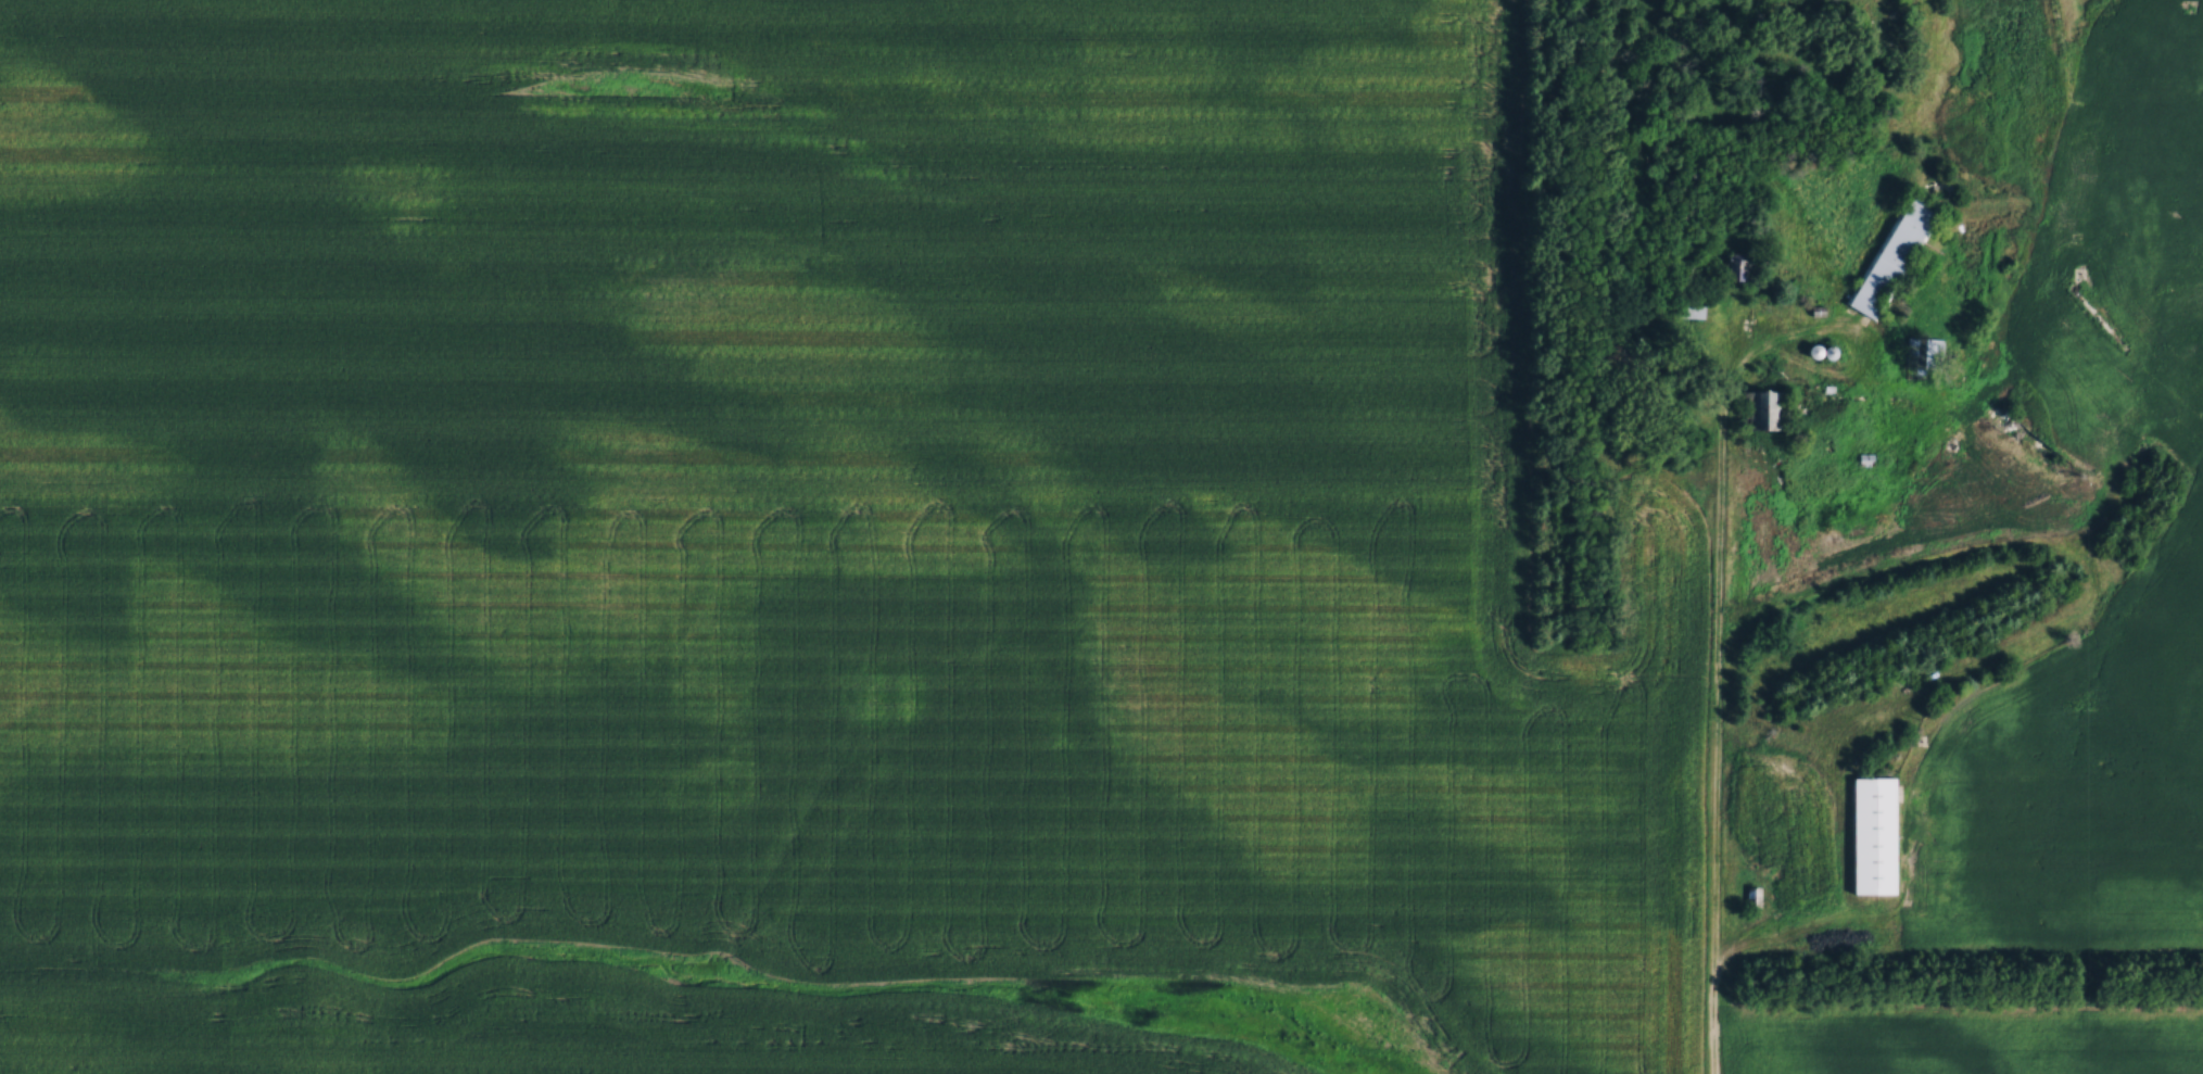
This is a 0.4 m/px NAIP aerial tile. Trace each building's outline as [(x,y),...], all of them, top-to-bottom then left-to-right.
[(1848,306),(1874,320),(1933,207),(1907,193),(1848,306)] [(1753,273),(1763,273),(1763,257),(1729,257),(1729,281),(1753,281),(1753,273)] [(1908,360),(1941,360),(1941,340),(1908,340),(1908,360)] [(1788,392),(1744,392),(1744,431),(1788,432),(1788,392)] [(1896,777),(1853,776),(1852,893),(1896,893),(1896,777)] [(1763,887),(1750,887),(1750,906),(1763,906),(1763,887)]
